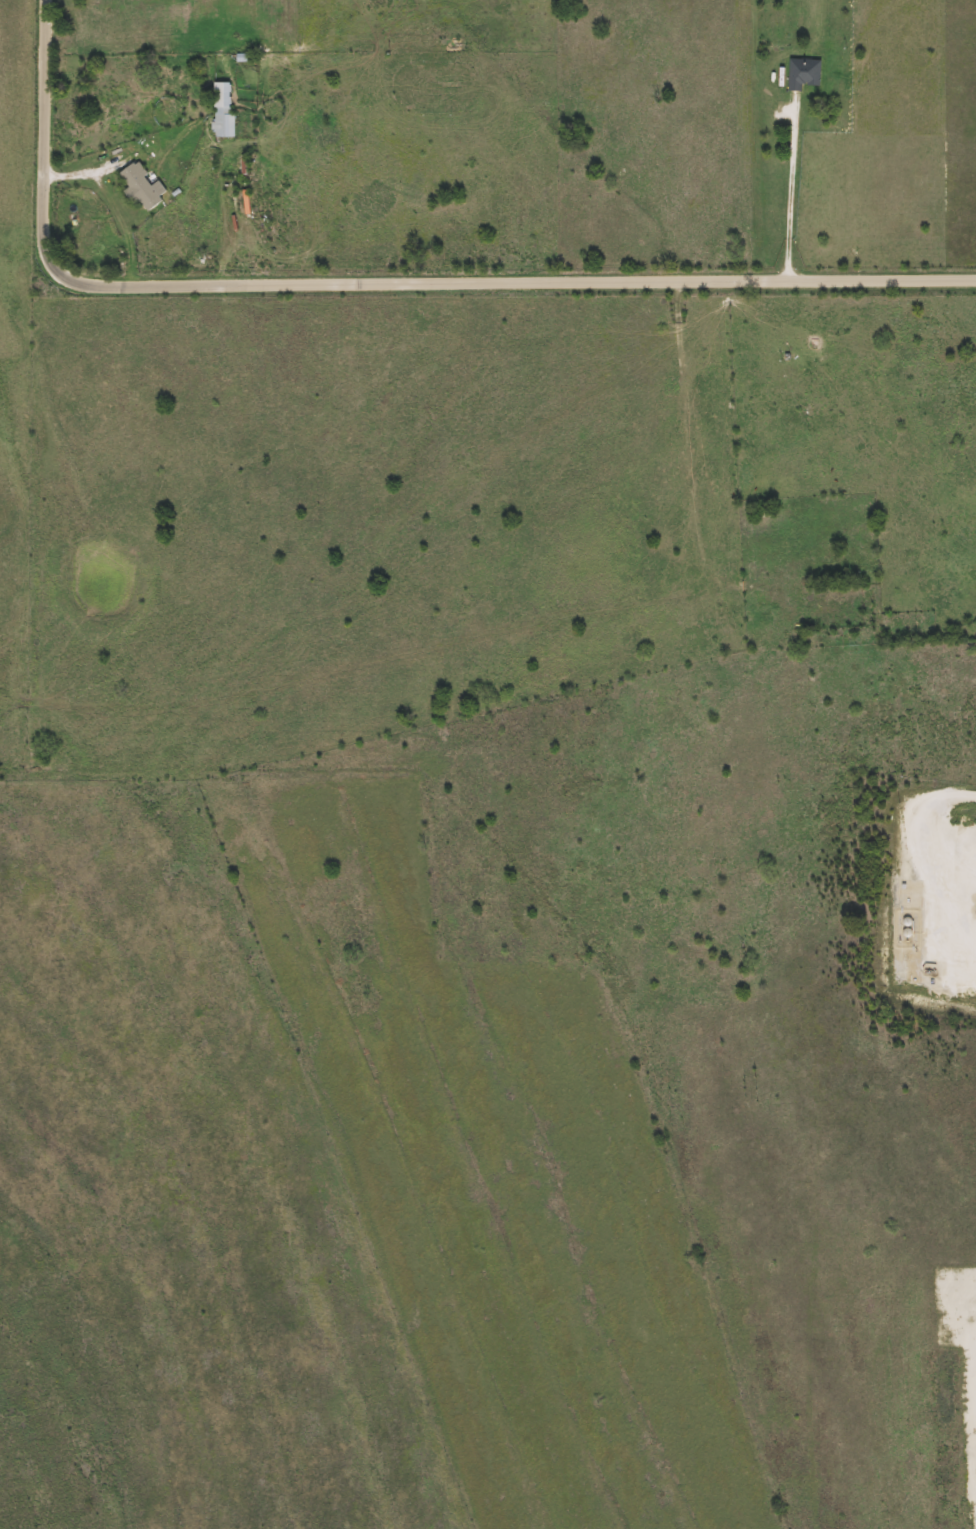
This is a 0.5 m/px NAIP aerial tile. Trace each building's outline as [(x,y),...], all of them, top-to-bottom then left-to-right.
[(822,59),(821,87),(803,86),(803,90),(789,90),(790,59),(822,59)] [(215,137),(215,82),(233,82),(233,137),(215,137)] [(138,161),(163,201),(147,211),(142,202),(137,205),(127,190),(130,188),(120,173),(138,161)]
